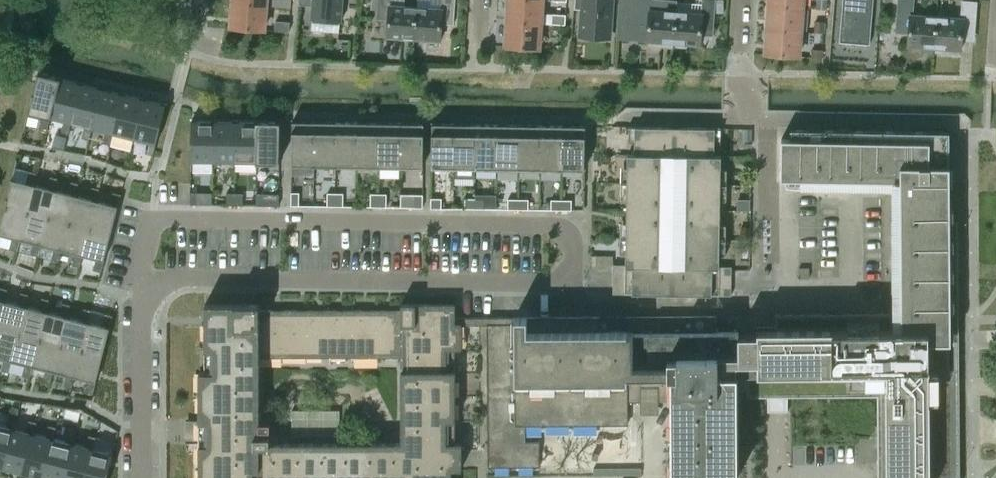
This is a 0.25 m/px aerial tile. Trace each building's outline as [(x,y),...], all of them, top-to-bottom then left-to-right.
[(342,0),(299,0),(299,4),(313,5),(312,18),(340,21),(342,0)] [(415,37),(417,5),(404,4),(404,0),(379,0),(377,17),(390,18),(388,35),(415,37)] [(415,37),(442,40),(443,23),(455,24),(457,0),(443,0),(442,7),(417,5),(415,37)] [(509,20),(541,22),(542,0),(510,0),(509,20)] [(580,36),(609,38),(612,0),(575,0),(574,9),(581,9),(580,36)] [(673,43),(676,12),(651,10),(651,0),(638,0),(636,23),(649,24),(648,42),(673,43)] [(676,12),(673,43),(700,45),(701,28),(713,29),(715,0),(702,0),(701,13),(676,12)] [(877,0),(847,0),(845,42),(875,44),(877,0)] [(934,48),(936,15),(911,13),(912,0),(899,0),(898,27),(910,28),(908,46),(934,48)] [(934,48),(947,49),(947,52),(958,53),(959,49),(961,50),(961,39),(973,40),(975,12),(976,12),(977,0),(960,0),(959,10),(962,10),(961,17),(936,15),(934,48)] [(265,29),(267,5),(235,2),(233,26),(265,29)] [(769,4),(768,29),(800,31),(801,7),(769,4)] [(551,23),(565,24),(566,14),(551,13),(551,23)] [(291,21),(277,20),(277,29),(291,30),(291,21)] [(539,47),(541,22),(509,20),(507,45),(539,47)] [(824,22),(815,22),(815,31),(823,32),(824,22)] [(798,56),(800,31),(768,29),(766,54),(798,56)] [(822,58),(822,51),(813,50),(812,57),(822,58)] [(38,72),(28,112),(43,115),(40,127),(48,129),(51,117),(61,77),(38,72)] [(61,77),(51,117),(64,121),(61,132),(69,134),(72,123),(82,83),(61,77)] [(82,83),(72,123),(85,126),(82,138),(90,140),(93,128),(103,88),(82,83)] [(103,88),(93,128),(106,131),(103,143),(111,145),(114,133),(124,93),(103,88)] [(124,93),(114,133),(127,137),(124,148),(132,150),(135,139),(145,99),(124,93)] [(145,99),(135,139),(148,142),(145,154),(153,156),(166,104),(145,99)] [(315,120),(293,119),(293,173),(315,174),(315,163),(315,120)] [(192,120),(191,161),(214,161),(215,120),(192,120)] [(215,120),(214,161),(235,162),(236,121),(215,120)] [(337,120),(315,120),(315,163),(337,163),(337,120)] [(359,121),(337,120),(337,163),(359,164),(359,121)] [(236,121),(235,162),(257,162),(258,121),(236,121)] [(258,121),(257,162),(280,163),(280,121),(258,121)] [(381,121),(359,121),(359,164),(381,164),(381,121)] [(403,121),(381,121),(381,164),(402,164),(403,121)] [(425,122),(403,121),(402,164),(424,165),(425,122)] [(433,165),(455,165),(456,122),(444,122),(443,124),(433,123),(433,165)] [(477,166),(478,123),(456,122),(455,165),(455,176),(476,177),(477,166)] [(477,166),(498,166),(499,123),(478,123),(477,166)] [(520,167),(521,124),(499,123),(498,166),(498,177),(519,177),(520,167)] [(520,167),(541,167),(542,124),(521,124),(520,167)] [(541,167),(563,168),(564,125),(542,124),(541,167)] [(564,125),(563,168),(586,168),(586,125),(564,125)] [(715,128),(629,126),(628,143),(636,143),(635,154),(629,154),(627,264),(614,264),(614,293),(731,295),(732,266),(719,266),(721,155),(715,155),(715,128)] [(479,316),(479,324),(487,324),(488,466),(539,466),(539,440),(525,440),(525,423),(627,423),(627,400),(641,400),(641,406),(657,406),(657,399),(671,399),(671,477),(725,477),(738,477),(737,388),(747,388),(747,396),(767,396),(768,411),(770,411),(773,404),(775,405),(777,405),(779,405),(781,405),(782,404),(785,411),(788,411),(788,396),(877,395),(878,477),(960,477),(958,222),(950,222),(950,219),(944,219),(944,208),(950,208),(950,188),(948,188),(948,168),(949,168),(949,132),(940,132),(940,137),(929,137),(929,131),(910,131),(910,137),(899,137),(899,131),(880,131),(880,136),(869,136),(869,130),(850,130),(850,136),(839,136),(839,130),(820,130),(820,135),(809,135),(809,130),(790,129),(790,139),(781,139),(781,178),(907,180),(907,189),(900,189),(901,220),(891,220),(892,313),(775,314),(776,335),(739,336),(739,331),(716,331),(716,315),(627,316),(627,332),(601,332),(601,317),(479,316)] [(6,197),(4,206),(27,212),(34,185),(37,173),(29,171),(26,183),(11,179),(7,197),(6,197)] [(34,185),(27,212),(48,217),(55,190),(58,178),(50,176),(47,188),(34,185)] [(55,190),(48,217),(69,222),(76,195),(79,183),(71,181),(68,193),(55,190)] [(76,195),(69,222),(90,228),(97,200),(100,189),(92,187),(89,198),(76,195)] [(300,191),(292,191),(292,204),(300,204),(300,191)] [(336,192),(328,191),(328,205),(336,205),(336,192)] [(97,200),(90,228),(111,233),(121,194),(113,192),(110,204),(97,200)] [(190,192),(190,204),(198,204),(198,192),(190,192)] [(344,192),(336,192),(336,205),(344,205),(344,192)] [(380,192),(372,192),(371,205),(379,205),(380,192)] [(388,192),(380,192),(379,205),(387,206),(388,192)] [(227,193),(227,205),(235,205),(235,193),(227,193)] [(235,193),(235,205),(243,205),(243,193),(235,193)] [(424,193),(416,193),(416,206),(424,206),(424,193)] [(271,194),(271,206),(279,206),(279,194),(271,194)] [(442,207),(443,197),(432,197),(432,207),(442,207)] [(466,207),(476,207),(476,197),(466,197),(466,207)] [(476,197),(476,207),(486,208),(486,197),(476,197)] [(509,208),(519,208),(519,198),(509,198),(509,208)] [(519,198),(519,208),(529,208),(530,198),(519,198)] [(552,209),(562,209),(562,199),(552,199),(552,209)] [(562,199),(562,209),(572,209),(573,199),(562,199)] [(0,224),(0,234),(12,237),(9,249),(17,251),(20,239),(27,212),(4,206),(0,224)] [(27,212),(20,239),(33,242),(30,254),(38,256),(41,244),(48,217),(27,212)] [(48,217),(41,244),(54,248),(51,259),(59,261),(62,250),(69,222),(48,217)] [(69,222),(62,250),(75,253),(72,265),(80,267),(83,255),(90,228),(69,222)] [(90,228),(83,255),(96,258),(93,270),(102,272),(111,233),(90,228)] [(591,264),(613,264),(614,256),(591,256),(591,264)] [(809,268),(799,268),(799,278),(809,278),(809,268)] [(0,319),(0,329),(19,333),(26,306),(29,294),(21,292),(18,304),(5,301),(0,319)] [(26,306),(19,333),(40,339),(46,311),(49,300),(42,298),(39,309),(26,306)] [(456,347),(460,347),(460,323),(479,324),(479,316),(457,316),(457,303),(402,302),(403,308),(260,309),(260,303),(206,303),(206,370),(200,369),(200,477),(453,477),(453,467),(463,467),(463,441),(456,441),(456,347)] [(46,311),(40,339),(61,344),(68,317),(70,305),(63,303),(60,315),(46,311)] [(68,317),(61,344),(82,349),(88,322),(91,310),(84,308),(81,320),(68,317)] [(88,322),(82,349),(103,354),(113,315),(105,313),(102,325),(88,322)] [(4,359),(1,370),(9,372),(12,361),(19,333),(0,329),(0,358),(4,359)] [(19,333),(12,361),(25,364),(22,375),(30,378),(33,366),(40,339),(19,333)] [(40,339),(33,366),(46,369),(43,381),(51,383),(54,371),(61,344),(40,339)] [(61,344),(54,371),(67,374),(64,386),(72,388),(75,376),(82,349),(61,344)] [(82,349),(75,376),(88,380),(85,391),(93,393),(103,354),(82,349)] [(4,469),(14,429),(17,417),(9,415),(6,427),(0,425),(0,468),(4,469)] [(14,429),(4,469),(24,474),(34,434),(37,422),(29,420),(26,432),(14,429)] [(24,474),(40,477),(44,477),(54,439),(57,427),(49,425),(46,437),(34,434),(24,474)] [(44,477),(65,477),(73,444),(76,432),(69,430),(66,442),(54,439),(44,477)] [(65,477),(85,477),(93,449),(96,437),(88,435),(85,447),(73,444),(65,477)] [(85,477),(107,477),(116,442),(108,440),(105,452),(93,449),(85,477)]
